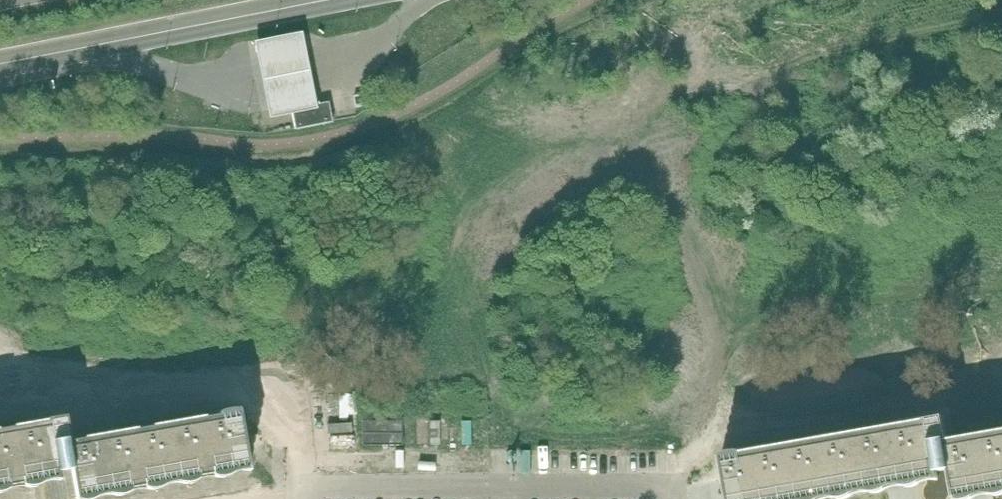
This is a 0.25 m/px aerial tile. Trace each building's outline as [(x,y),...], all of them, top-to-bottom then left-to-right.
[(303,29),(256,38),(271,114),(318,105),(303,29)] [(332,103),(329,104),(328,102),(293,109),(291,109),(292,115),(294,114),(296,125),(295,125),(295,130),(332,123),(330,109),(333,108),(332,103)] [(242,433),(239,417),(70,447),(65,417),(47,421),(49,427),(0,435),(0,481),(21,478),(39,474),(40,480),(44,498),(46,498),(44,493),(62,490),(64,493),(65,492),(64,490),(75,488),(76,492),(247,461),(242,433)] [(949,447),(944,417),(927,420),(928,427),(724,463),(730,498),(775,498),(918,473),(919,479),(920,479),(923,497),(923,493),(924,492),(938,486),(939,490),(941,489),(939,485),(952,479),(954,491),(1001,483),(1001,438),(949,447)] [(512,453),(512,445),(484,446),(484,454),(512,453)]
